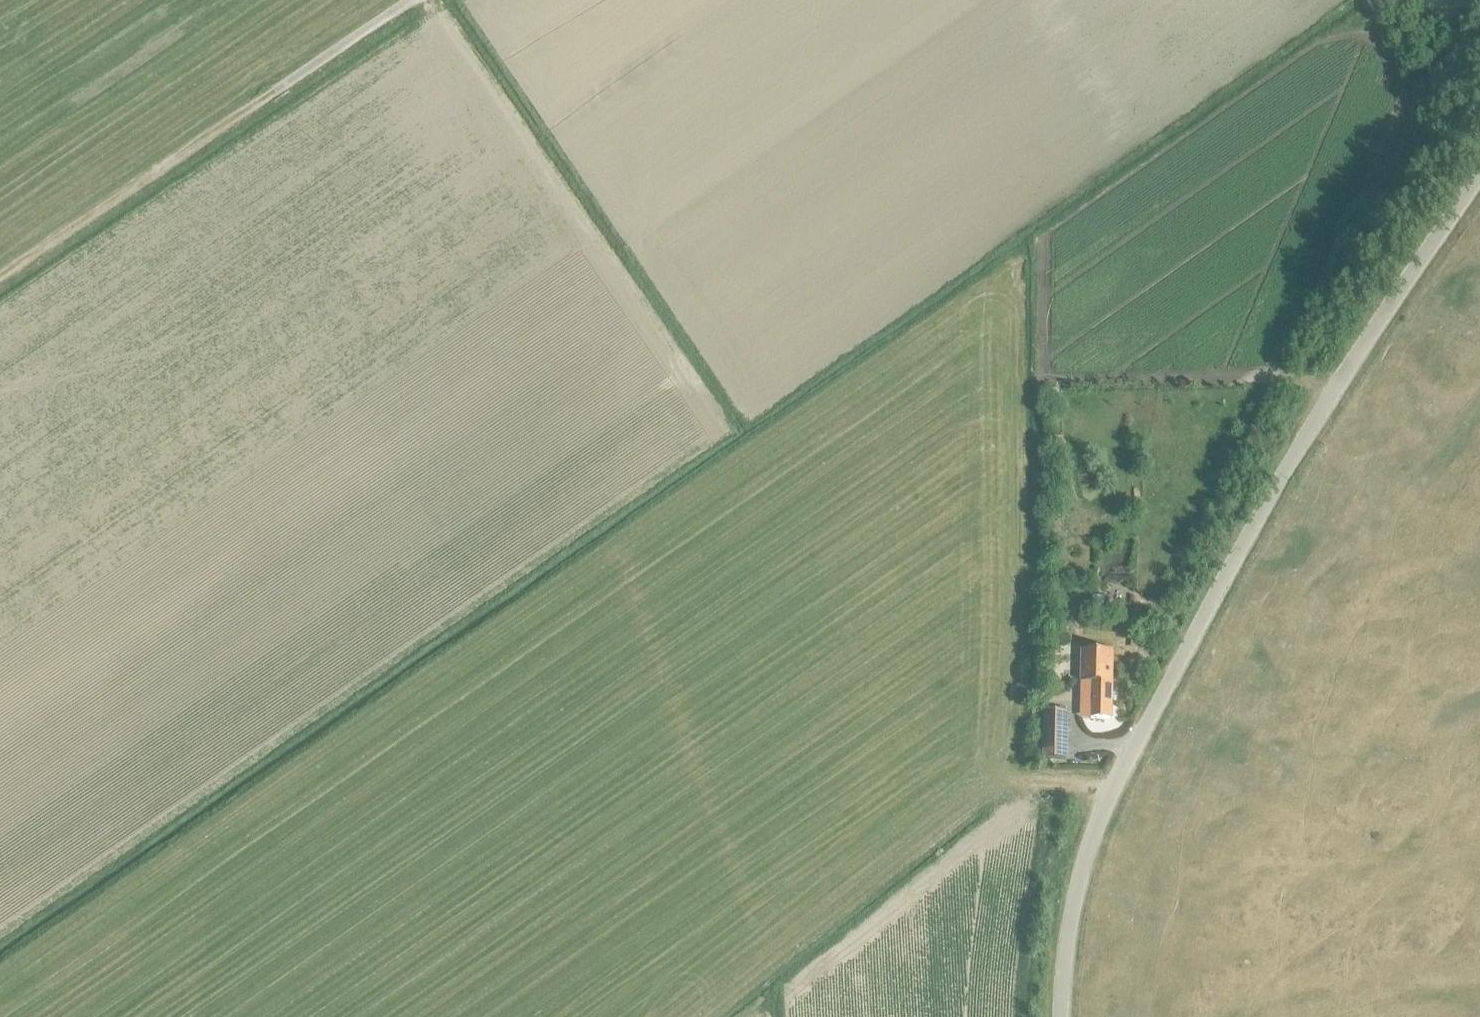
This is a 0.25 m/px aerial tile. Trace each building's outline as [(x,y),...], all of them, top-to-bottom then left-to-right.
[(1054,448),(1064,448),(1064,438),(1055,437),(1054,448)] [(1092,596),(1092,605),(1104,606),(1104,597),(1092,596)] [(1091,719),(1112,719),(1112,682),(1113,682),(1113,651),(1082,650),(1082,686),(1091,687),(1091,719)] [(1056,712),(1044,712),(1043,758),(1056,758),(1056,712)]
